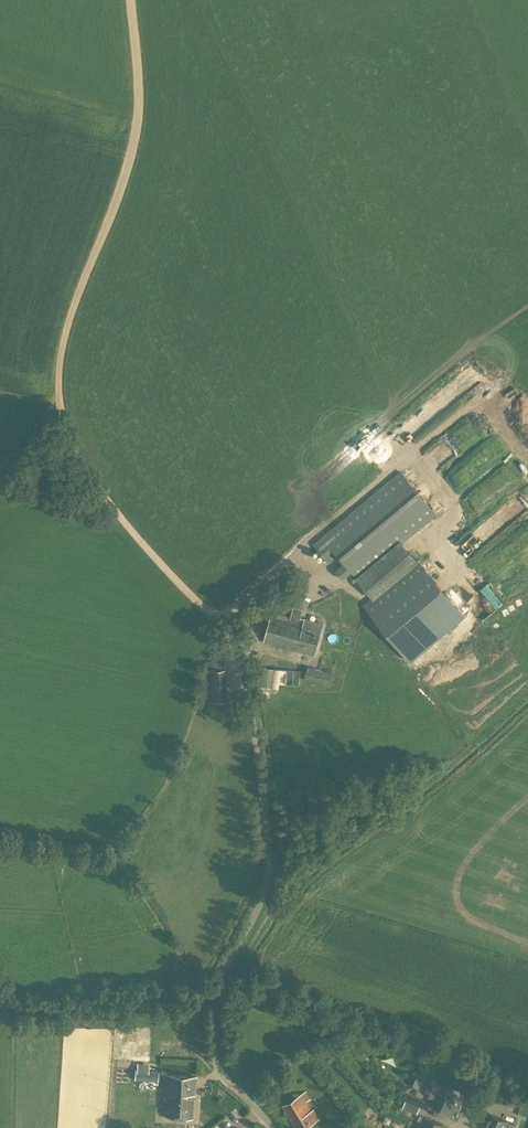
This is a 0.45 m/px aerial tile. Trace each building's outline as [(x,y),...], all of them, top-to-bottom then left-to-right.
[(343,578),(352,571),(374,597),(418,560),(402,542),(437,513),(401,470),(363,501),(313,544),(329,563),(338,556),(344,562),(336,570),(343,578)] [(418,560),(374,597),(365,605),(392,637),(445,592),(418,560)] [(482,589),(497,609),(504,603),(489,583),(482,589)] [(314,655),(323,623),(304,618),(304,619),(300,618),(303,609),(294,607),(291,616),(272,611),(264,641),(314,655)] [(207,701),(231,698),(224,643),(212,645),(215,668),(203,670),(207,701)] [(276,666),(266,664),(263,682),(273,684),(276,666)] [(330,687),(334,673),(308,666),(304,680),(330,687)] [(302,671),(282,667),(280,680),(300,684),(302,671)] [(136,1068),(136,1069),(129,1069),(128,1078),(135,1079),(144,1080),(149,1081),(157,1081),(158,1073),(158,1069),(136,1068)] [(377,1076),(371,1069),(363,1075),(370,1082),(377,1076)] [(195,1094),(196,1077),(168,1075),(165,1116),(192,1118),(193,1094),(195,1094)] [(427,1078),(422,1091),(435,1097),(431,1105),(449,1113),(451,1110),(453,1111),(454,1110),(457,1104),(457,1102),(455,1101),(455,1099),(438,1092),(441,1084),(427,1078)] [(319,1118),(313,1109),(312,1110),(302,1094),(283,1105),(296,1127),(303,1127),(319,1118)] [(427,1109),(430,1103),(409,1094),(406,1099),(427,1109)] [(427,1110),(427,1109),(406,1099),(402,1108),(417,1114),(420,1107),(427,1110)] [(490,1127),(514,1127),(516,1124),(490,1113),(484,1126),(490,1127)] [(420,1114),(418,1119),(424,1122),(422,1127),(443,1127),(444,1124),(420,1114)]
